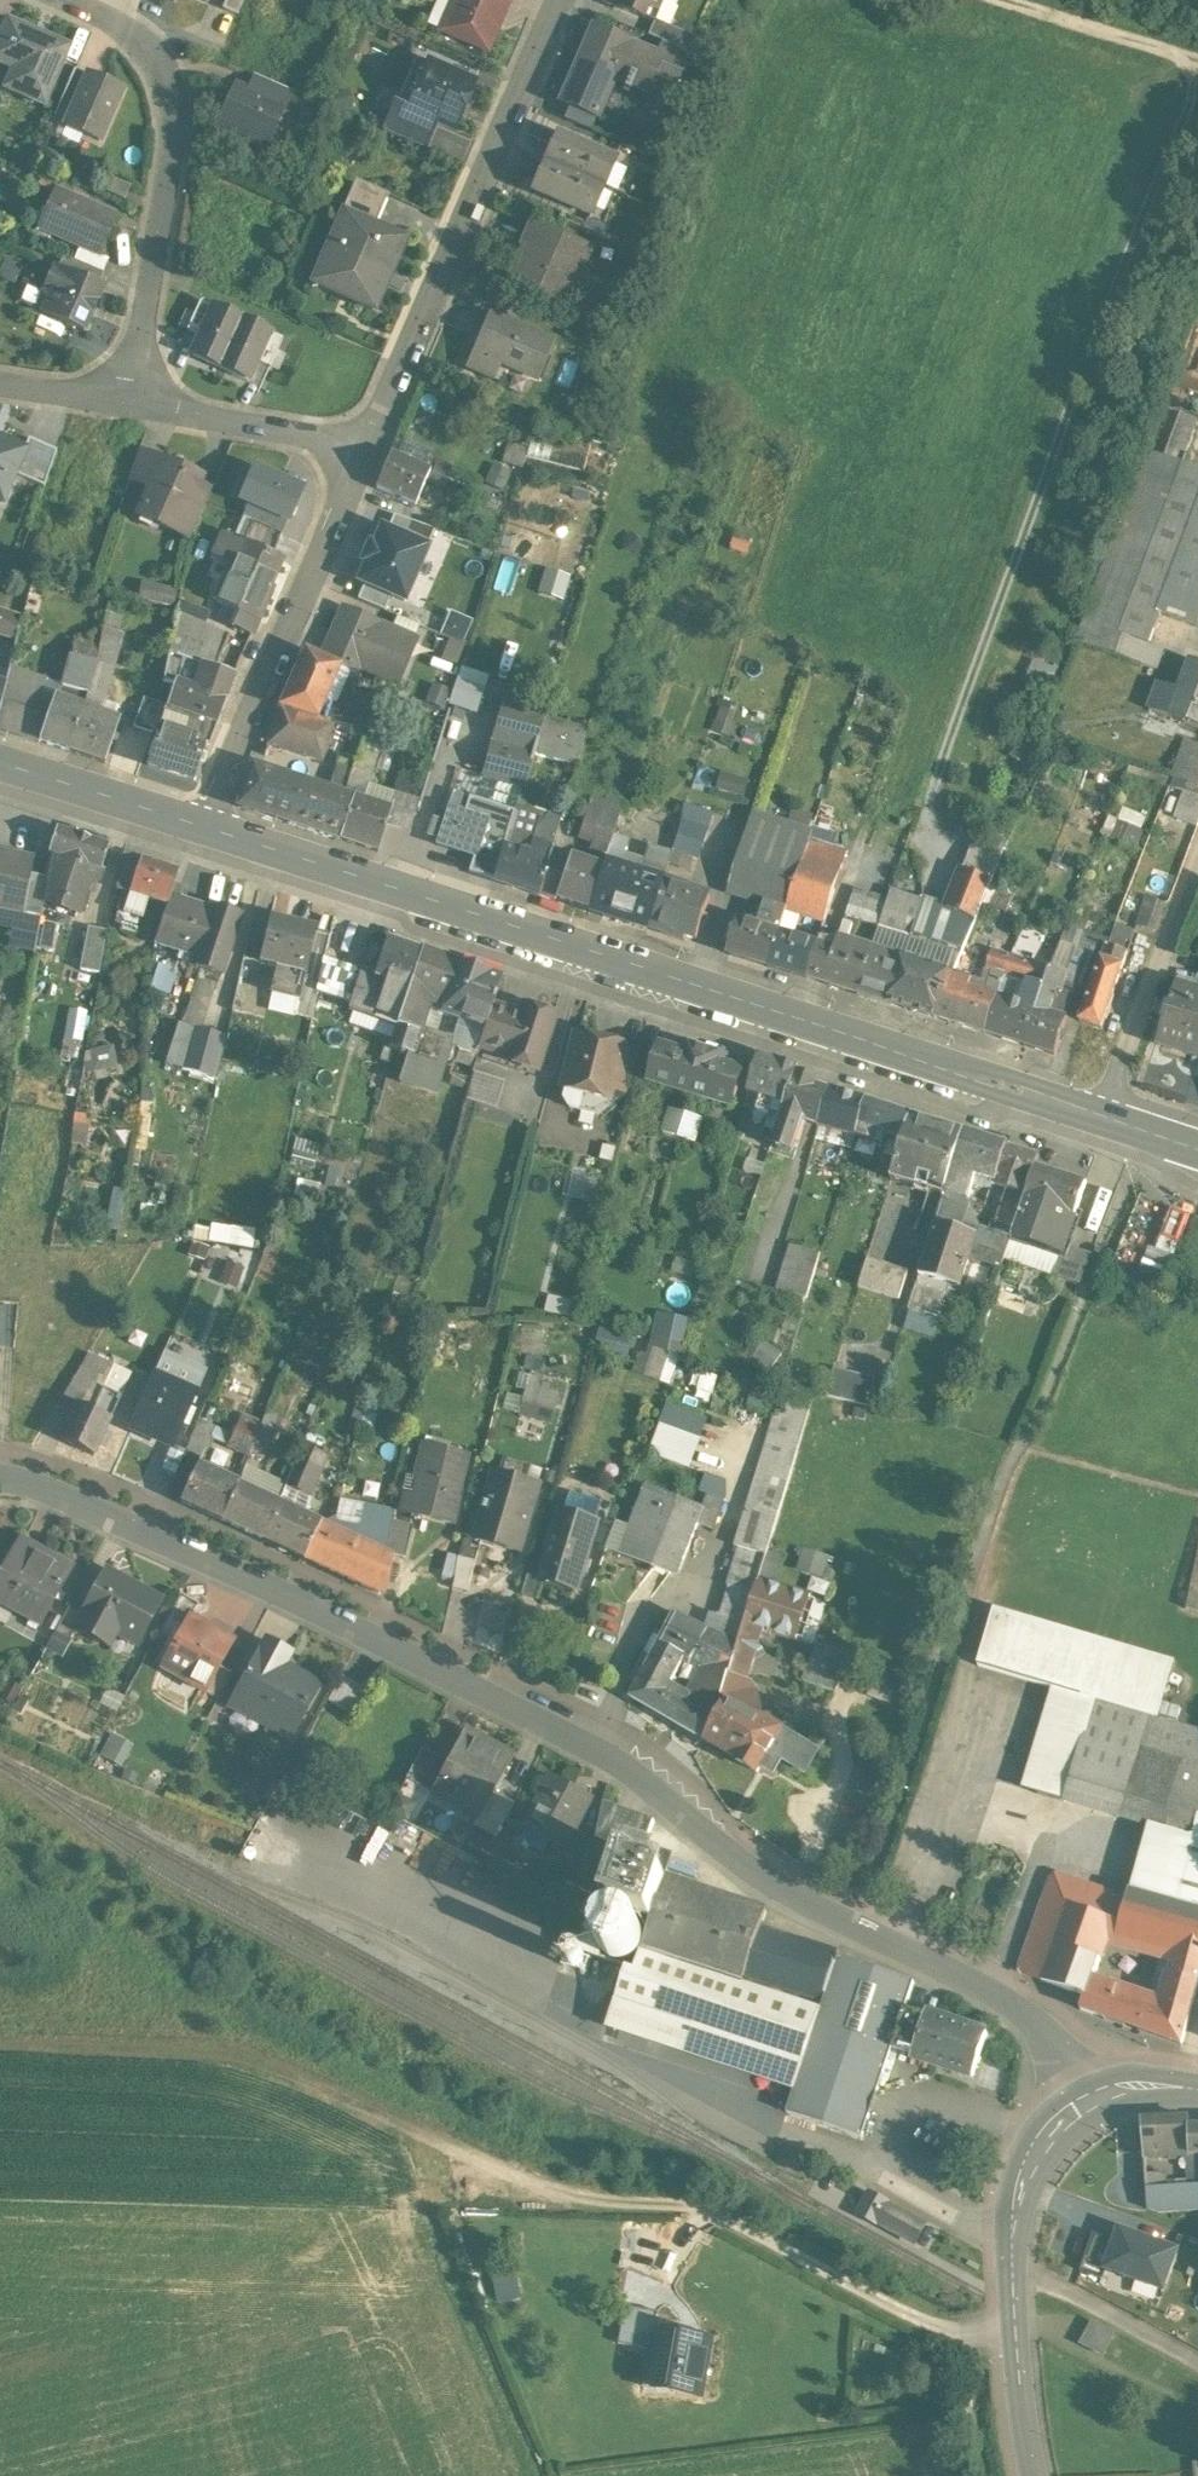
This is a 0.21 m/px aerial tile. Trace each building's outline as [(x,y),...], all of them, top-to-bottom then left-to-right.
[(222,10),(237,16),(244,0),(226,0),(222,10)] [(440,33),(487,53),(509,2),(504,0),(454,0),(440,33)] [(649,0),(607,0),(605,5),(652,25),(653,26),(654,23),(662,5),(658,3),(657,4),(649,0)] [(7,23),(6,25),(0,39),(0,64),(27,76),(19,96),(43,106),(67,48),(7,23)] [(694,41),(654,23),(653,26),(652,25),(647,38),(689,57),(694,41)] [(659,60),(597,32),(582,67),(576,65),(559,103),(596,119),(615,78),(626,83),(622,92),(627,94),(629,89),(644,95),(659,60)] [(415,59),(396,104),(408,110),(428,64),(415,59)] [(408,110),(407,111),(435,123),(453,131),(473,84),(428,64),(408,110)] [(86,78),(74,72),(54,118),(67,123),(86,78)] [(120,91),(87,77),(86,78),(67,123),(64,128),(98,143),(120,91)] [(290,92),(255,77),(247,94),(247,95),(283,110),(290,92)] [(283,110),(247,95),(247,94),(235,89),(217,128),(266,149),(283,110)] [(408,110),(396,104),(384,132),(423,149),(435,123),(407,111),(408,110)] [(614,162),(556,137),(544,165),(602,190),(614,162)] [(602,190),(544,165),(532,193),(590,218),(602,190)] [(387,197),(354,183),(341,213),(352,218),(353,216),(375,225),(387,197)] [(116,217),(54,190),(37,230),(79,248),(99,257),(99,256),(116,217)] [(375,225),(353,216),(352,218),(333,263),(322,258),(310,285),(371,312),(388,273),(391,274),(406,239),(375,225)] [(588,251),(530,226),(521,247),(523,248),(505,290),(531,302),(531,303),(561,316),(588,251)] [(99,257),(79,248),(73,262),(102,274),(108,260),(99,256),(99,257)] [(73,262),(62,257),(57,270),(97,287),(102,274),(73,262)] [(57,270),(54,269),(43,294),(50,297),(43,314),(83,331),(101,290),(97,287),(57,270)] [(199,302),(186,331),(199,337),(213,308),(199,302)] [(269,333),(213,308),(199,337),(192,353),(248,378),(256,362),(269,333)] [(552,345),(490,318),(467,371),(492,382),(499,367),(536,383),(552,345)] [(282,339),(269,333),(256,362),(269,368),(282,339)] [(1197,422),(1197,420),(1180,412),(1163,454),(1182,462),(1197,422)] [(24,452),(14,475),(45,488),(57,451),(30,439),(24,452)] [(0,442),(0,503),(2,504),(14,475),(24,452),(0,442)] [(162,461),(138,451),(128,479),(150,488),(151,488),(162,461)] [(1147,451),(1084,621),(1120,635),(1184,465),(1147,451)] [(429,471),(390,455),(376,489),(414,506),(426,478),(429,471)] [(201,478),(162,461),(151,488),(150,488),(138,516),(176,533),(190,501),(191,501),(201,478)] [(451,469),(437,463),(432,473),(429,471),(426,478),(443,486),(451,469)] [(1184,465),(1120,635),(1084,621),(1077,639),(1153,667),(1162,645),(1149,640),(1159,614),(1184,548),(1176,546),(1179,538),(1187,541),(1197,510),(1197,471),(1184,465)] [(248,506),(287,523),(300,492),(254,472),(241,503),(248,506)] [(191,501),(190,501),(176,533),(190,539),(204,507),(191,501)] [(251,522),(281,536),(287,523),(248,506),(242,519),(251,522)] [(1187,541),(1179,538),(1176,546),(1184,548),(1159,614),(1197,628),(1197,510),(1187,541)] [(395,517),(389,531),(427,548),(432,531),(395,517)] [(251,522),(242,519),(233,539),(242,543),(251,522)] [(281,536),(251,522),(242,543),(272,556),(281,536)] [(389,599),(404,606),(430,549),(427,548),(389,531),(379,527),(355,584),(363,588),(389,599)] [(233,539),(224,535),(214,556),(233,565),(242,543),(233,539)] [(748,545),(733,539),(729,550),(744,556),(748,545)] [(272,556),(242,543),(233,565),(216,604),(223,607),(237,613),(257,622),(272,588),(269,587),(281,560),(272,556)] [(139,601),(173,609),(176,592),(141,584),(139,601)] [(389,599),(363,588),(358,600),(384,612),(389,599)] [(178,600),(175,615),(205,627),(210,615),(178,600)] [(844,605),(830,601),(824,621),(837,625),(844,605)] [(237,613),(223,607),(218,619),(232,625),(237,613)] [(0,609),(0,634),(16,639),(21,616),(0,609)] [(403,636),(341,610),(327,643),(357,655),(352,667),(373,676),(396,684),(405,663),(394,658),(403,636)] [(257,622),(237,613),(232,625),(231,627),(251,635),(257,622)] [(119,618),(104,614),(98,645),(98,647),(98,655),(96,664),(113,668),(122,635),(115,633),(119,618)] [(175,615),(171,638),(186,641),(183,659),(196,664),(205,667),(210,669),(224,637),(205,627),(175,615)] [(414,641),(403,636),(394,658),(405,663),(414,641)] [(196,664),(183,659),(186,641),(171,638),(162,683),(175,686),(175,685),(176,686),(177,686),(187,689),(196,664)] [(464,645),(450,639),(441,661),(456,666),(464,645)] [(98,647),(73,641),(70,658),(96,664),(98,655),(98,647)] [(357,655),(327,643),(320,659),(339,667),(349,672),(352,667),(357,655)] [(320,659),(303,652),(289,685),(324,700),(326,697),(339,667),(320,659)] [(1188,656),(1177,686),(1166,717),(1197,729),(1197,659),(1188,656)] [(70,658),(57,701),(53,700),(38,743),(67,753),(87,698),(96,664),(70,658)] [(1055,671),(1033,663),(1028,677),(1050,685),(1055,671)] [(113,668),(96,664),(87,698),(100,701),(104,702),(113,668)] [(196,664),(187,689),(199,693),(201,686),(202,684),(199,683),(205,667),(196,664)] [(210,669),(205,667),(199,683),(202,684),(201,686),(226,695),(233,677),(210,669)] [(30,677),(8,669),(6,680),(26,687),(30,677)] [(1177,686),(1158,679),(1147,710),(1166,717),(1177,686)] [(6,680),(4,686),(0,703),(0,730),(24,738),(34,709),(20,704),(26,687),(6,680)] [(482,692),(455,683),(448,705),(475,714),(482,692)] [(177,686),(176,686),(175,685),(175,686),(168,707),(187,713),(194,716),(216,723),(224,702),(199,693),(187,689),(177,686)] [(324,700),(289,685),(279,707),(316,718),(324,700)] [(224,702),(226,695),(201,686),(199,693),(224,702)] [(450,694),(431,686),(424,704),(442,712),(450,694)] [(316,718),(322,719),(328,704),(329,704),(337,699),(353,704),(353,702),(372,707),(374,702),(350,694),(349,697),(335,692),(326,697),(324,700),(316,718)] [(39,695),(34,709),(24,738),(38,743),(53,700),(39,695)] [(531,697),(525,715),(541,719),(546,701),(531,697)] [(100,701),(87,698),(67,753),(103,765),(118,723),(96,715),(100,701)] [(353,704),(337,699),(329,704),(328,704),(322,719),(349,729),(353,704)] [(372,707),(353,702),(353,704),(349,729),(348,736),(361,740),(361,738),(362,738),(372,707)] [(187,713),(168,707),(160,729),(179,735),(187,713)] [(316,718),(279,707),(267,745),(320,762),(332,724),(316,718)] [(525,715),(502,708),(482,779),(522,789),(531,757),(541,719),(525,715)] [(191,748),(202,752),(207,754),(211,737),(189,729),(194,716),(187,713),(179,735),(194,741),(191,748)] [(216,723),(194,716),(189,729),(211,737),(216,723)] [(586,731),(541,719),(531,757),(575,768),(586,731)] [(160,729),(159,729),(146,766),(191,781),(192,782),(202,752),(191,748),(194,741),(179,735),(160,729)] [(343,796),(342,797),(352,801),(352,799),(362,803),(362,802),(380,744),(362,738),(361,738),(361,740),(354,762),(343,796)] [(1186,741),(1172,777),(1187,783),(1197,787),(1197,745),(1186,741)] [(354,762),(340,757),(331,786),(334,788),(332,793),(343,796),(354,762)] [(301,782),(251,765),(237,808),(288,825),(301,782)] [(332,793),(301,782),(288,825),(338,842),(352,801),(342,797),(343,796),(332,793)] [(1187,783),(1183,792),(1197,798),(1197,787),(1187,783)] [(1183,792),(1173,819),(1197,827),(1197,826),(1197,798),(1183,792)] [(417,803),(391,795),(386,810),(386,811),(390,812),(385,826),(408,833),(417,803)] [(472,860),(467,876),(492,883),(502,850),(512,815),(453,797),(443,825),(432,822),(428,837),(438,840),(436,848),(472,860)] [(352,801),(338,842),(376,855),(385,826),(390,812),(386,811),(386,810),(362,802),(362,803),(352,799),(352,801)] [(618,804),(605,800),(603,807),(616,812),(618,804)] [(603,807),(589,802),(577,838),(591,843),(587,856),(593,858),(604,861),(611,838),(619,813),(616,812),(603,807)] [(714,816),(685,806),(670,852),(700,861),(714,816)] [(512,815),(502,850),(527,858),(531,844),(537,846),(544,820),(548,818),(514,808),(512,815)] [(813,833),(753,814),(728,894),(767,907),(788,913),(805,859),(813,833)] [(537,846),(531,844),(527,858),(502,850),(492,883),(536,897),(549,855),(559,821),(548,818),(544,820),(537,846)] [(842,828),(817,820),(814,831),(839,839),(842,828)] [(1141,832),(1118,822),(1111,840),(1134,850),(1141,832)] [(839,839),(814,831),(813,833),(805,859),(830,867),(839,839)] [(107,850),(55,833),(48,855),(53,857),(99,872),(100,872),(107,850)] [(625,843),(611,838),(604,861),(602,866),(616,871),(625,843)] [(1006,849),(976,838),(970,854),(999,865),(1006,849)] [(669,857),(647,850),(639,878),(660,884),(669,857)] [(999,865),(970,854),(963,871),(992,883),(999,865)] [(0,855),(0,912),(39,920),(43,900),(47,882),(19,876),(23,859),(0,855)] [(122,855),(115,892),(128,895),(140,861),(122,855)] [(549,855),(536,897),(553,903),(567,861),(549,855)] [(99,872),(53,857),(48,882),(47,882),(43,900),(77,911),(84,889),(96,883),(99,872)] [(590,868),(567,861),(553,903),(586,914),(602,866),(604,861),(593,858),(590,868)] [(830,867),(805,859),(788,913),(825,925),(842,871),(830,867)] [(177,873),(140,861),(128,895),(166,908),(168,900),(169,898),(176,900),(179,891),(172,889),(177,873)] [(616,871),(602,866),(586,914),(645,932),(660,884),(639,878),(616,871)] [(947,910),(947,911),(959,916),(976,923),(983,906),(988,892),(992,883),(963,871),(947,910)] [(711,900),(660,884),(645,932),(685,945),(686,940),(697,943),(711,900)] [(1012,902),(988,892),(983,906),(1007,916),(1012,902)] [(881,929),(873,952),(903,961),(924,900),(923,899),(921,903),(892,894),(881,929)] [(889,903),(874,899),(873,904),(853,898),(847,918),(881,929),(889,903)] [(1164,905),(1147,899),(1137,928),(1154,933),(1161,910),(1162,910),(1164,905)] [(237,923),(168,900),(166,908),(153,945),(196,959),(193,969),(219,978),(237,923)] [(947,910),(924,900),(903,961),(905,961),(920,967),(923,967),(925,962),(935,965),(933,970),(941,973),(951,948),(947,946),(959,916),(947,911),(947,910)] [(767,907),(760,930),(741,924),(739,931),(733,929),(729,939),(735,941),(730,959),(770,971),(780,936),(788,913),(767,907)] [(976,923),(959,916),(947,946),(951,948),(941,973),(949,976),(954,977),(976,923)] [(292,928),(268,923),(258,964),(275,968),(269,995),(297,1002),(303,975),(304,975),(313,934),(292,929),(292,928)] [(853,927),(845,924),(839,942),(848,944),(853,927)] [(1112,944),(1125,947),(1130,927),(1116,924),(1112,944)] [(106,932),(87,929),(79,971),(98,975),(106,932)] [(1068,954),(1068,961),(1077,961),(1078,946),(1074,945),(1075,931),(1062,930),(1060,953),(1068,954)] [(836,953),(780,936),(770,971),(859,998),(873,952),(848,944),(839,942),(836,953)] [(1106,948),(1086,942),(1074,980),(1093,986),(1098,971),(1106,948)] [(419,955),(385,943),(373,979),(373,980),(407,992),(419,955)] [(1106,948),(1098,971),(1093,986),(1081,1024),(1101,1031),(1127,954),(1107,948),(1106,948)] [(903,961),(873,952),(859,998),(889,1007),(905,961),(903,961)] [(985,997),(969,992),(972,983),(954,977),(949,976),(943,994),(956,998),(948,1026),(986,1037),(998,1001),(1005,978),(1011,959),(993,953),(987,972),(993,974),(985,997)] [(441,963),(419,955),(407,992),(397,1023),(388,1051),(403,1056),(410,1058),(411,1054),(414,1044),(425,1010),(441,963)] [(1051,962),(1039,958),(1036,967),(1049,971),(1051,962)] [(1036,967),(1011,959),(1005,978),(1018,982),(1027,985),(1044,990),(1050,971),(1049,971),(1036,967)] [(905,961),(889,1007),(905,1012),(920,967),(905,961)] [(1067,965),(1052,961),(1051,962),(1049,971),(1050,971),(1064,976),(1067,965)] [(359,975),(322,962),(316,994),(349,1006),(359,975)] [(925,962),(923,967),(920,967),(905,1012),(935,1021),(943,994),(949,976),(941,973),(933,970),(935,965),(925,962)] [(499,984),(441,963),(425,1010),(441,1014),(440,1017),(458,1024),(459,1019),(484,1028),(490,1010),(499,984)] [(167,992),(174,969),(157,964),(150,987),(167,992)] [(1044,990),(1037,1013),(1050,1017),(1058,993),(1063,994),(1068,977),(1064,976),(1050,971),(1044,990)] [(407,992),(373,980),(373,979),(359,975),(349,1006),(397,1023),(407,992)] [(1018,982),(1011,1004),(1020,1007),(1027,985),(1018,982)] [(1044,990),(1027,985),(1020,1007),(1037,1013),(1044,990)] [(1176,987),(1158,1047),(1197,1059),(1197,993),(1176,987)] [(956,998),(943,994),(935,1021),(948,1026),(956,998)] [(1011,1004),(998,1001),(986,1037),(1025,1050),(1037,1013),(1020,1007),(1011,1004)] [(551,1020),(522,1010),(519,1019),(490,1010),(484,1028),(485,1029),(479,1051),(536,1069),(551,1020)] [(62,1038),(78,1041),(84,1015),(68,1012),(62,1038)] [(1050,1017),(1037,1013),(1025,1050),(1055,1059),(1067,1022),(1050,1017)] [(164,1071),(184,1075),(193,1033),(173,1029),(164,1071)] [(184,1075),(216,1082),(226,1040),(193,1033),(184,1075)] [(624,1054),(603,1049),(604,1044),(579,1038),(563,1098),(571,1111),(598,1118),(611,1110),(615,1093),(614,1092),(624,1055),(624,1054)] [(450,1046),(426,1039),(423,1048),(414,1044),(411,1054),(445,1065),(450,1046)] [(117,1069),(113,1046),(90,1051),(94,1073),(117,1069)] [(705,1056),(684,1050),(682,1058),(662,1053),(652,1087),(692,1099),(705,1056)] [(472,1056),(458,1052),(455,1063),(452,1062),(448,1075),(469,1081),(472,1068),(469,1067),(472,1056)] [(436,1095),(445,1065),(411,1054),(410,1058),(403,1056),(395,1083),(436,1095)] [(639,1059),(624,1055),(614,1092),(615,1093),(629,1096),(639,1059)] [(727,1063),(705,1056),(692,1099),(733,1112),(743,1077),(724,1071),(727,1063)] [(798,1072),(760,1059),(745,1110),(769,1118),(773,1104),(786,1108),(797,1077),(798,1072)] [(503,1084),(473,1074),(465,1102),(495,1112),(503,1084)] [(819,1084),(797,1077),(786,1108),(783,1116),(788,1118),(786,1125),(798,1129),(798,1130),(810,1134),(813,1127),(820,1130),(831,1094),(817,1089),(819,1084)] [(866,1104),(831,1094),(820,1130),(856,1140),(866,1104)] [(911,1119),(866,1104),(856,1140),(883,1148),(887,1137),(904,1142),(911,1119)] [(687,1118),(671,1113),(664,1137),(680,1141),(687,1118)] [(703,1123),(687,1118),(680,1141),(696,1146),(703,1123)] [(965,1135),(911,1119),(904,1142),(892,1183),(944,1199),(945,1196),(965,1135)] [(1007,1148),(965,1135),(945,1196),(969,1203),(979,1170),(999,1176),(1007,1150),(1007,1148)] [(86,1143),(72,1140),(67,1167),(81,1169),(86,1143)] [(1039,1160),(1007,1150),(999,1176),(977,1238),(970,1259),(1001,1270),(1024,1203),(1035,1170),(1039,1160)] [(1087,1186),(1035,1170),(1024,1203),(1068,1217),(1068,1218),(1074,1220),(1073,1222),(1075,1223),(1076,1219),(1075,1219),(1087,1186)] [(969,1203),(945,1196),(944,1199),(939,1216),(964,1222),(969,1203)] [(1068,1217),(1024,1203),(1013,1235),(1057,1249),(1058,1247),(1068,1218),(1068,1217)] [(1172,1212),(1157,1253),(1174,1260),(1190,1219),(1172,1212)] [(977,1238),(936,1225),(919,1278),(960,1291),(970,1259),(977,1238)] [(1057,1249),(1013,1235),(1004,1262),(1052,1278),(1053,1278),(1064,1249),(1058,1247),(1057,1249)] [(820,1256),(790,1247),(777,1292),(807,1301),(820,1256)] [(1092,1257),(1064,1248),(1064,1249),(1053,1278),(1080,1287),(1092,1257)] [(1172,1265),(1148,1255),(1143,1268),(1168,1278),(1172,1265)] [(908,1275),(867,1262),(859,1289),(899,1302),(908,1275)] [(616,1339),(613,1351),(628,1354),(632,1336),(600,1329),(599,1335),(616,1339)] [(646,1336),(634,1377),(669,1387),(681,1346),(646,1336)] [(784,1356),(767,1344),(751,1366),(768,1378),(784,1356)] [(204,1371),(162,1354),(154,1372),(197,1390),(204,1371)] [(130,1374),(88,1355),(75,1376),(102,1389),(120,1397),(124,1389),(123,1389),(130,1374)] [(195,1392),(154,1374),(130,1430),(152,1439),(153,1437),(171,1445),(195,1392)] [(531,1374),(519,1417),(549,1426),(560,1390),(545,1386),(547,1378),(531,1374)] [(102,1389),(75,1376),(62,1397),(76,1404),(77,1403),(92,1410),(102,1389)] [(876,1388),(834,1376),(827,1400),(869,1412),(876,1388)] [(771,1407),(747,1503),(778,1513),(815,1395),(793,1388),(786,1410),(771,1407)] [(120,1397),(102,1389),(92,1410),(77,1403),(76,1404),(59,1440),(93,1456),(99,1443),(105,1446),(111,1435),(104,1432),(120,1397)] [(708,1422),(665,1408),(649,1456),(691,1470),(708,1422)] [(261,1423),(241,1414),(228,1445),(249,1455),(257,1434),(261,1423)] [(215,1428),(198,1420),(185,1451),(201,1458),(215,1428)] [(269,1438),(257,1434),(249,1455),(262,1460),(269,1438)] [(468,1458),(423,1447),(411,1494),(405,1493),(400,1511),(451,1524),(468,1458)] [(237,1486),(196,1467),(180,1501),(220,1520),(237,1486)] [(319,1484),(294,1471),(287,1485),(313,1498),(319,1484)] [(538,1487),(496,1475),(488,1505),(486,1505),(485,1511),(486,1511),(477,1540),(519,1553),(538,1487)] [(278,1505),(237,1486),(220,1520),(262,1540),(278,1505)] [(702,1508),(646,1486),(626,1538),(641,1544),(636,1556),(654,1562),(652,1568),(669,1575),(676,1558),(683,1560),(697,1524),(703,1509),(702,1508)] [(725,1499),(708,1492),(702,1508),(703,1509),(697,1524),(713,1530),(725,1499)] [(778,1513),(747,1503),(735,1546),(738,1547),(766,1555),(778,1513)] [(319,1525),(278,1505),(262,1540),(303,1559),(319,1525)] [(392,1510),(364,1505),(358,1532),(356,1541),(384,1553),(390,1521),(392,1510)] [(597,1524),(561,1513),(556,1528),(549,1526),(543,1548),(550,1550),(544,1569),(542,1578),(543,1579),(578,1589),(597,1524)] [(412,1526),(390,1521),(384,1553),(390,1554),(390,1555),(404,1558),(412,1526)] [(384,1553),(356,1541),(358,1532),(343,1526),(340,1534),(319,1525),(303,1559),(381,1595),(390,1555),(390,1554),(384,1553)] [(20,1540),(0,1576),(0,1607),(38,1628),(70,1569),(20,1540)] [(1197,1610),(1197,1545),(1185,1607),(1197,1610)] [(738,1547),(726,1586),(729,1587),(719,1617),(721,1618),(716,1636),(737,1647),(758,1581),(758,1580),(766,1555),(738,1547)] [(827,1558),(805,1553),(801,1570),(822,1575),(827,1558)] [(476,1562),(459,1557),(451,1589),(467,1593),(476,1562)] [(531,1565),(522,1596),(537,1600),(543,1579),(542,1578),(544,1569),(531,1565)] [(158,1605),(119,1583),(120,1580),(105,1572),(81,1615),(73,1629),(75,1630),(97,1642),(106,1628),(136,1645),(158,1605)] [(758,1580),(758,1581),(737,1647),(728,1673),(747,1679),(763,1628),(776,1587),(758,1580)] [(807,1597),(776,1587),(763,1628),(793,1638),(807,1597)] [(180,1595),(158,1634),(175,1644),(189,1619),(190,1619),(198,1605),(180,1595)] [(81,1615),(68,1608),(53,1635),(67,1643),(75,1630),(73,1629),(81,1615)] [(691,1696),(670,1684),(684,1658),(691,1661),(707,1632),(674,1615),(631,1697),(704,1740),(714,1721),(715,1721),(726,1702),(720,1699),(717,1702),(694,1689),(691,1696)] [(190,1619),(189,1619),(175,1644),(161,1669),(204,1693),(217,1667),(231,1642),(190,1619)] [(1168,1671),(992,1620),(978,1667),(1094,1701),(1147,1717),(1148,1716),(1155,1718),(1168,1671)] [(716,1636),(707,1632),(691,1661),(701,1666),(698,1671),(701,1673),(694,1689),(717,1702),(720,1699),(721,1698),(727,1673),(728,1673),(737,1647),(716,1636)] [(317,1686),(282,1667),(289,1654),(265,1641),(243,1682),(230,1706),(231,1707),(289,1739),(317,1686)] [(819,1641),(804,1683),(834,1694),(849,1652),(819,1641)] [(230,1674),(217,1667),(204,1693),(216,1700),(230,1675),(230,1674)] [(963,1724),(979,1728),(991,1676),(975,1672),(963,1724)] [(704,1740),(720,1749),(747,1702),(747,1679),(728,1673),(727,1673),(721,1698),(720,1699),(726,1702),(715,1721),(714,1721),(704,1740)] [(216,1700),(213,1706),(227,1713),(231,1707),(230,1706),(243,1682),(230,1675),(216,1700)] [(353,1683),(341,1676),(327,1700),(340,1707),(353,1683)] [(366,1690),(353,1683),(340,1707),(352,1714),(366,1690)] [(1147,1717),(1094,1701),(1064,1802),(1117,1818),(1137,1750),(1147,1717)] [(764,1712),(747,1702),(720,1749),(737,1759),(736,1761),(757,1773),(766,1757),(782,1730),(761,1717),(764,1712)] [(1148,1716),(1147,1717),(1137,1750),(1183,1763),(1197,1768),(1197,1731),(1155,1718),(1148,1716)] [(512,1756),(463,1730),(445,1763),(430,1792),(477,1819),(478,1820),(492,1793),(512,1756)] [(817,1750),(782,1730),(766,1757),(772,1760),(775,1755),(805,1773),(817,1750)] [(102,1758),(122,1766),(132,1743),(111,1735),(102,1758)] [(445,1763),(421,1750),(405,1779),(429,1793),(430,1792),(445,1763)] [(1183,1763),(1137,1750),(1117,1818),(1146,1826),(1162,1831),(1183,1763)] [(1183,1763),(1162,1831),(1194,1840),(1197,1822),(1197,1768),(1183,1763)] [(573,1790),(552,1779),(525,1829),(561,1849),(559,1854),(591,1871),(596,1844),(573,1831),(589,1801),(572,1792),(573,1790)] [(492,1793),(478,1820),(477,1819),(472,1827),(494,1839),(513,1805),(492,1793)] [(654,1822),(604,1805),(596,1844),(591,1871),(585,1898),(568,1950),(625,1968),(636,1972),(642,1954),(666,1880),(673,1856),(645,1847),(654,1822)] [(1194,1840),(1192,1845),(1178,1840),(1162,1903),(1197,1914),(1197,1822),(1194,1840)] [(1146,1826),(1127,1894),(1162,1903),(1178,1840),(1192,1845),(1194,1840),(1162,1831),(1146,1826)] [(1076,1883),(1058,1876),(1052,1879),(1044,1898),(1067,1907),(1068,1906),(1067,1906),(1068,1906),(1076,1883)] [(839,1953),(761,1928),(766,1912),(666,1880),(642,1954),(821,2013),(838,1959),(837,1958),(839,1953)] [(1125,1902),(1076,1883),(1068,1906),(1113,1922),(1119,1924),(1125,1902)] [(1127,1894),(1125,1902),(1119,1924),(1115,1938),(1160,1951),(1166,1953),(1165,1959),(1164,1962),(1173,1965),(1170,1975),(1197,1984),(1197,1914),(1162,1903),(1127,1894)] [(1044,1898),(1019,1973),(1041,1981),(1067,1907),(1044,1898)] [(1068,1906),(1067,1907),(1041,1981),(1085,1997),(1086,1998),(1090,1989),(1094,1975),(1108,1936),(1113,1922),(1068,1906)] [(1108,1936),(1115,1938),(1119,1924),(1113,1922),(1108,1936)] [(1166,1953),(1160,1951),(1158,1958),(1165,1959),(1166,1953)] [(821,2013),(642,1954),(636,1972),(625,1968),(606,2028),(796,2089),(821,2013)] [(796,2089),(787,2115),(863,2140),(892,2050),(905,2012),(914,1983),(838,1959),(821,2013),(796,2089)] [(1165,1995),(1094,1975),(1090,1989),(1113,1997),(1146,2008),(1160,2013),(1165,1995)] [(1170,1975),(1165,1995),(1160,2013),(1146,2008),(1139,2031),(1181,2046),(1197,1986),(1197,1984),(1170,1975)] [(1113,1997),(1090,1989),(1086,1998),(1085,1997),(1080,2011),(1106,2020),(1113,1997)] [(1146,2008),(1113,1997),(1106,2020),(1139,2031),(1146,2008)] [(987,2036),(926,2016),(925,2019),(905,2012),(892,2050),(913,2057),(912,2059),(973,2079),(987,2036)] [(1141,2121),(1142,2142),(1143,2142),(1144,2153),(1164,2153),(1164,2156),(1197,2155),(1197,2128),(1189,2128),(1189,2120),(1141,2121)] [(1180,2177),(1146,2179),(1148,2209),(1197,2206),(1197,2186),(1181,2187),(1180,2177)] [(926,2227),(871,2196),(860,2215),(915,2246),(926,2227)] [(1116,2244),(1107,2270),(1161,2290),(1175,2252),(1121,2232),(1116,2244)] [(1107,2270),(1116,2244),(1093,2235),(1080,2272),(1103,2280),(1107,2270)] [(524,2278),(498,2279),(498,2302),(526,2301),(524,2278)] [(1113,2335),(1092,2324),(1081,2344),(1101,2354),(1102,2355),(1113,2335)] [(712,2340),(665,2331),(661,2351),(651,2349),(644,2388),(701,2398),(712,2340)]
